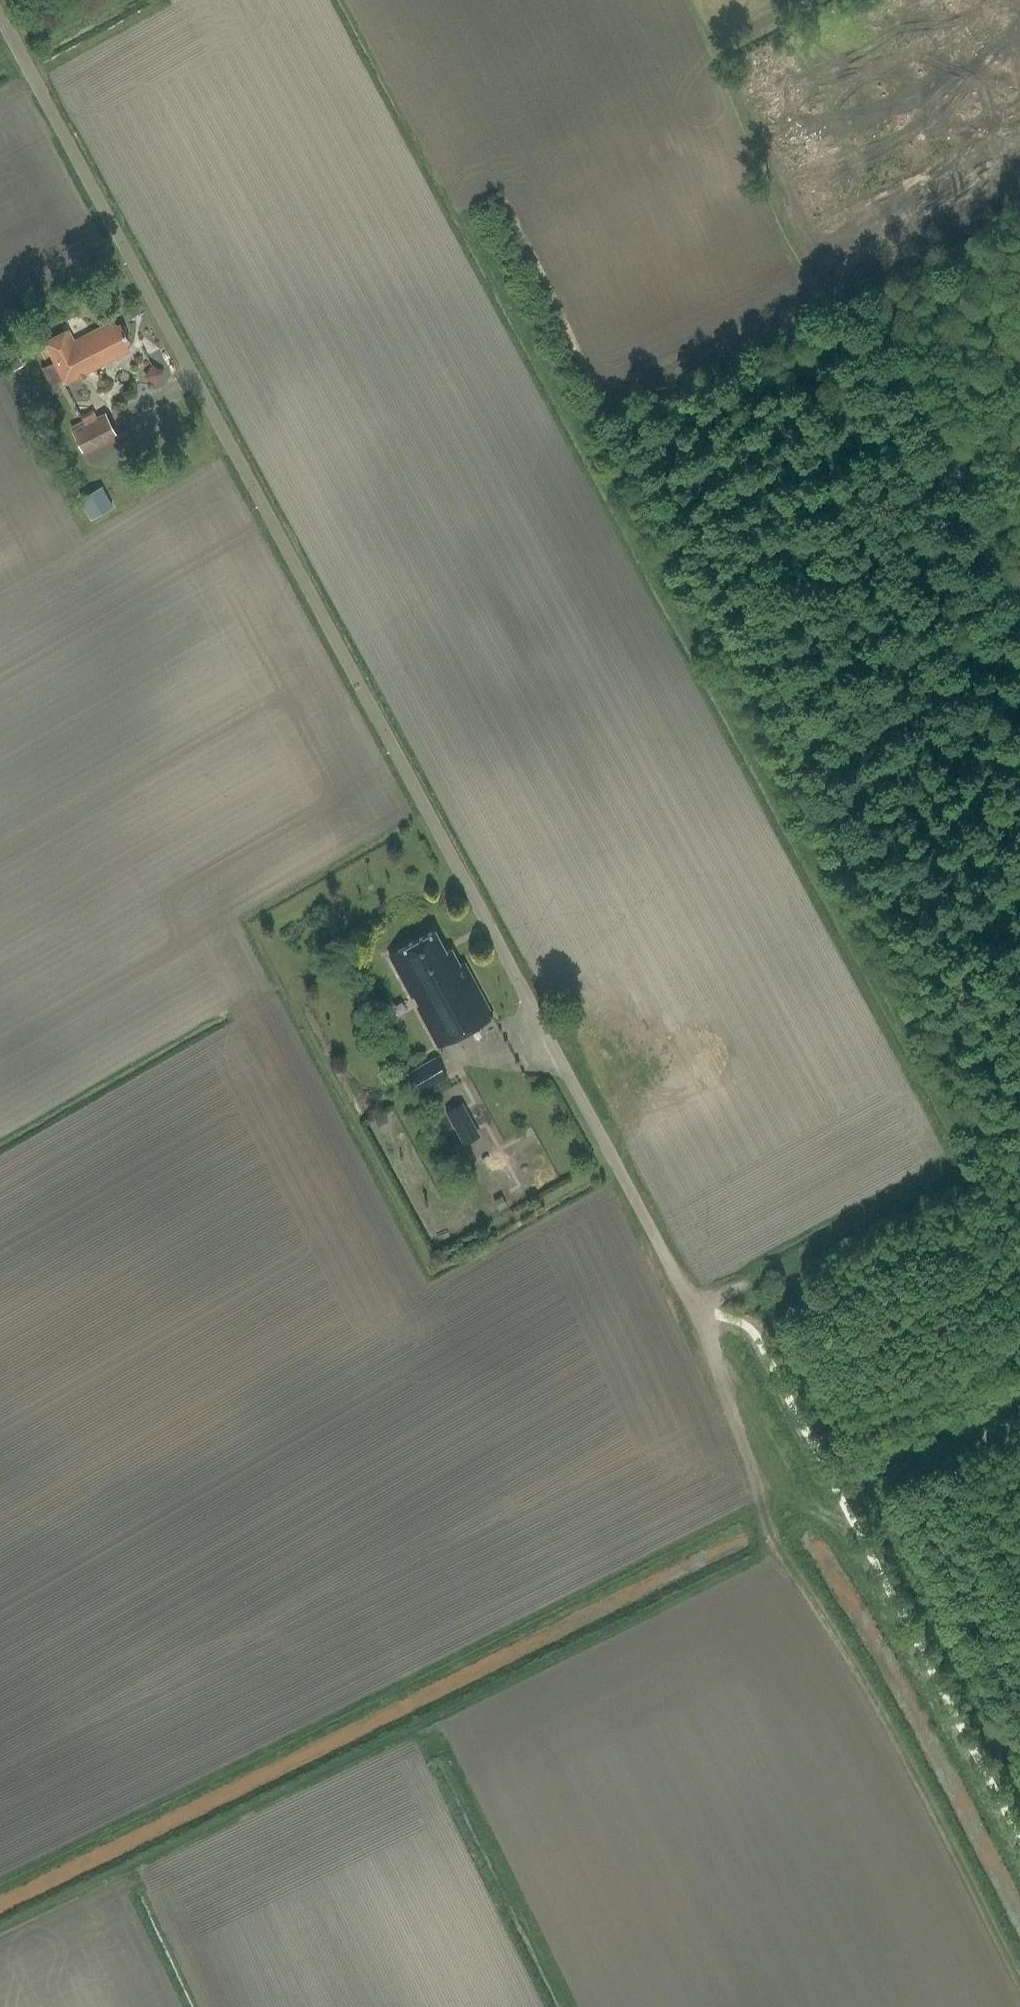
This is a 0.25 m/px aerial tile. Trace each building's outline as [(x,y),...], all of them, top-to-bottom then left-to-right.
[(69,382),(129,350),(126,344),(129,342),(121,325),(116,328),(113,322),(74,343),(68,332),(48,343),(57,360),(42,368),(51,386),(67,378),(69,382)] [(106,413),(73,431),(83,450),(116,433),(106,413)] [(113,507),(103,490),(83,501),(92,518),(113,507)] [(439,1046),(494,1016),(465,962),(460,965),(452,949),(447,952),(435,930),(390,955),(439,1046)] [(446,1076),(436,1057),(410,1071),(421,1091),(446,1076)] [(480,1136),(462,1102),(447,1111),(464,1144),(480,1136)]
